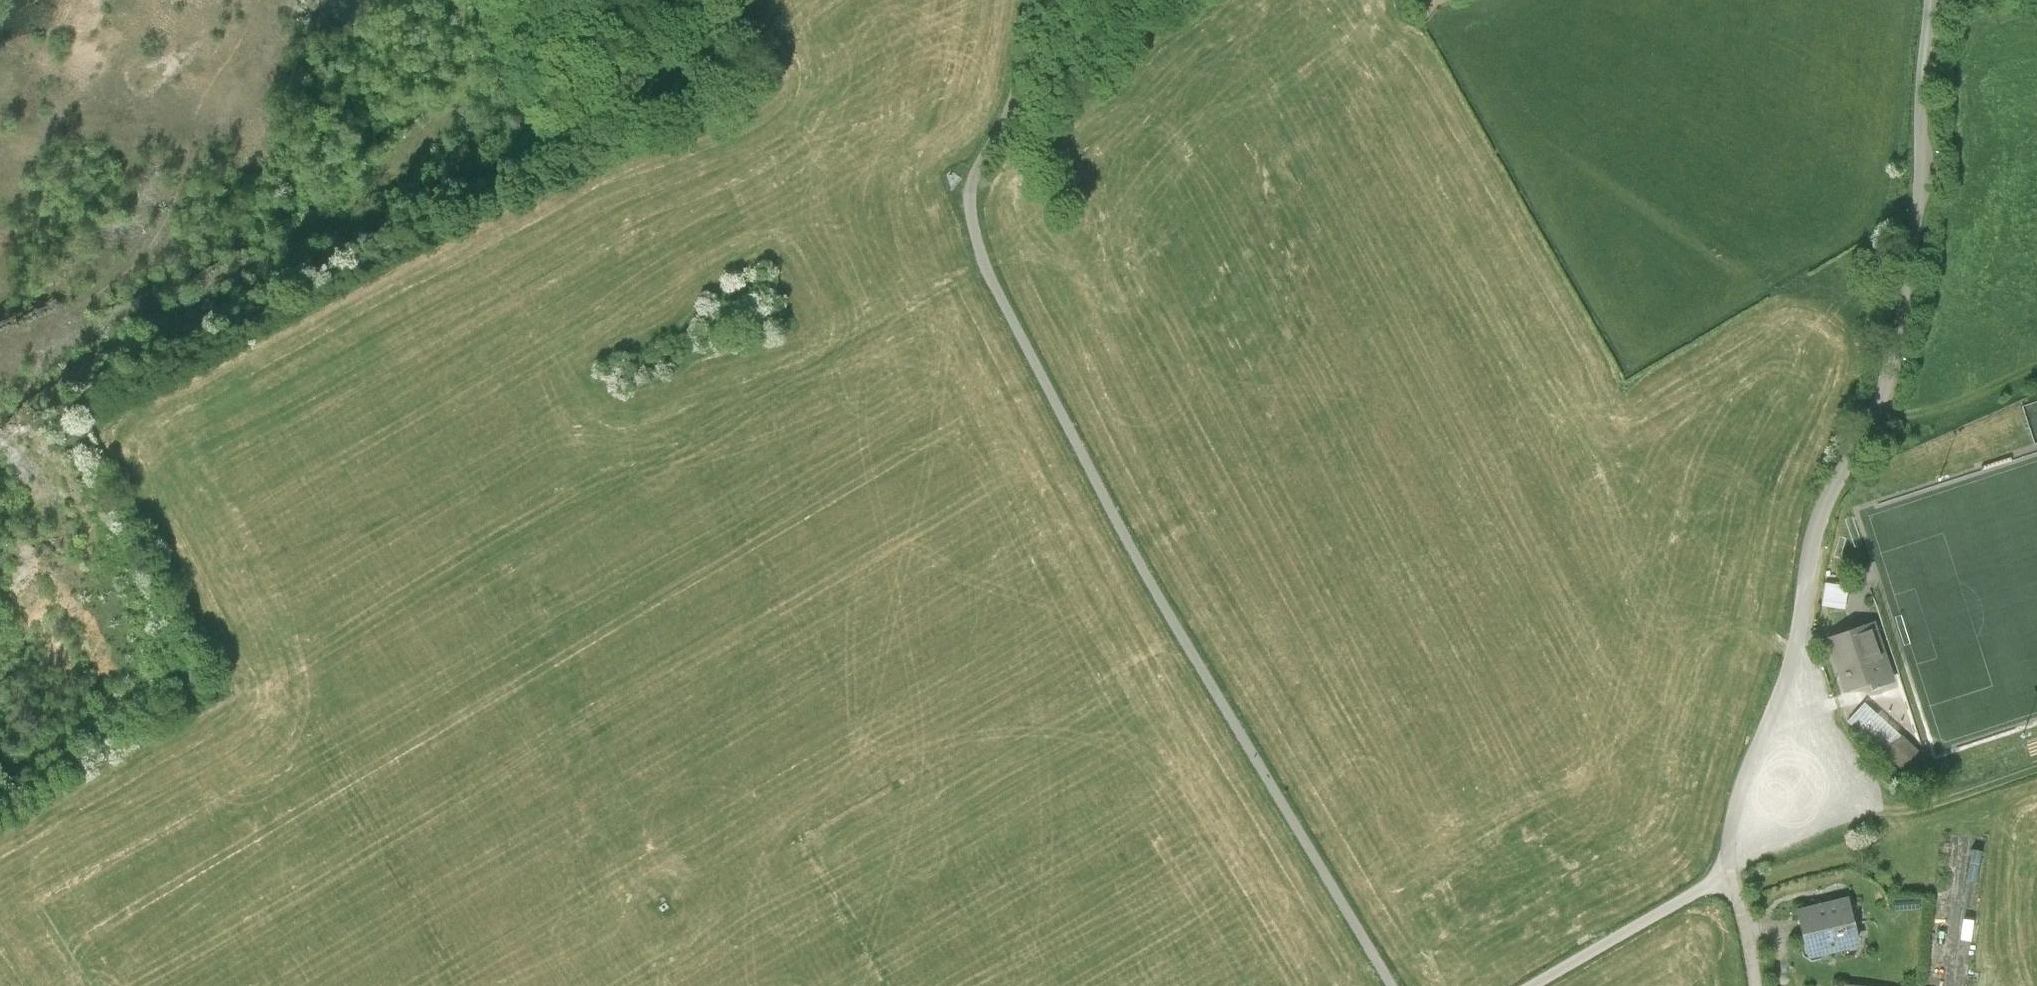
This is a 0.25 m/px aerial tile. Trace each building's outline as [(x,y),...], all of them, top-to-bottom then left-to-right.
[(1819,604),(1843,607),(1845,585),(1821,583),(1819,604)] [(1890,679),(1873,625),(1831,638),(1848,692),(1890,679)] [(1930,759),(1901,736),(1885,756),(1914,779),(1930,759)] [(1849,898),(1792,916),(1806,959),(1862,941),(1849,898)]
